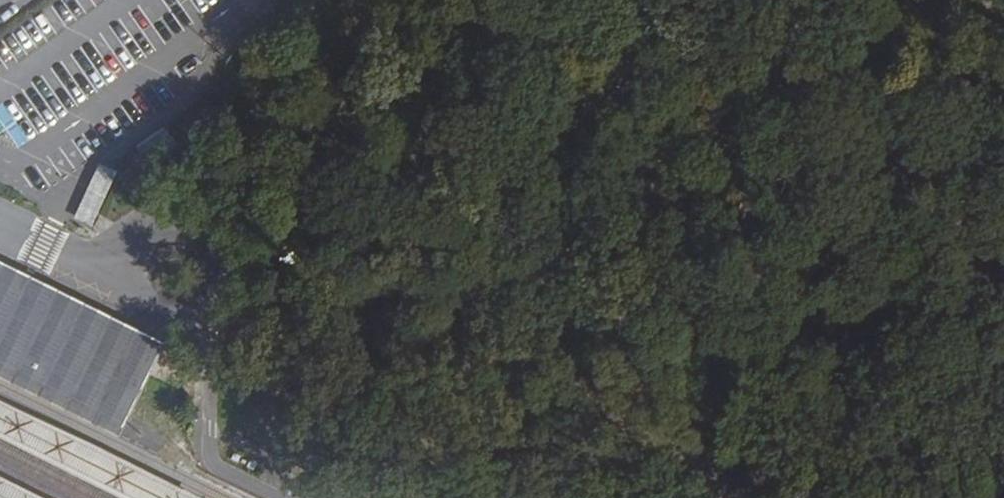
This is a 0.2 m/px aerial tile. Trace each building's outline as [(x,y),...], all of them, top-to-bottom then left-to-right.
[(152,138),(142,145),(152,159),(172,145),(163,131),(152,138)] [(0,259),(0,376),(42,397),(81,416),(90,398),(99,380),(106,383),(114,366),(120,354),(135,326),(116,317),(88,303),(0,259)] [(263,279),(263,290),(280,291),(280,279),(263,279)] [(142,329),(135,326),(120,354),(114,366),(106,383),(87,419),(120,435),(167,342),(142,329)] [(0,402),(0,437),(123,497),(192,497),(0,402)] [(0,478),(0,497),(39,497),(0,478)]
